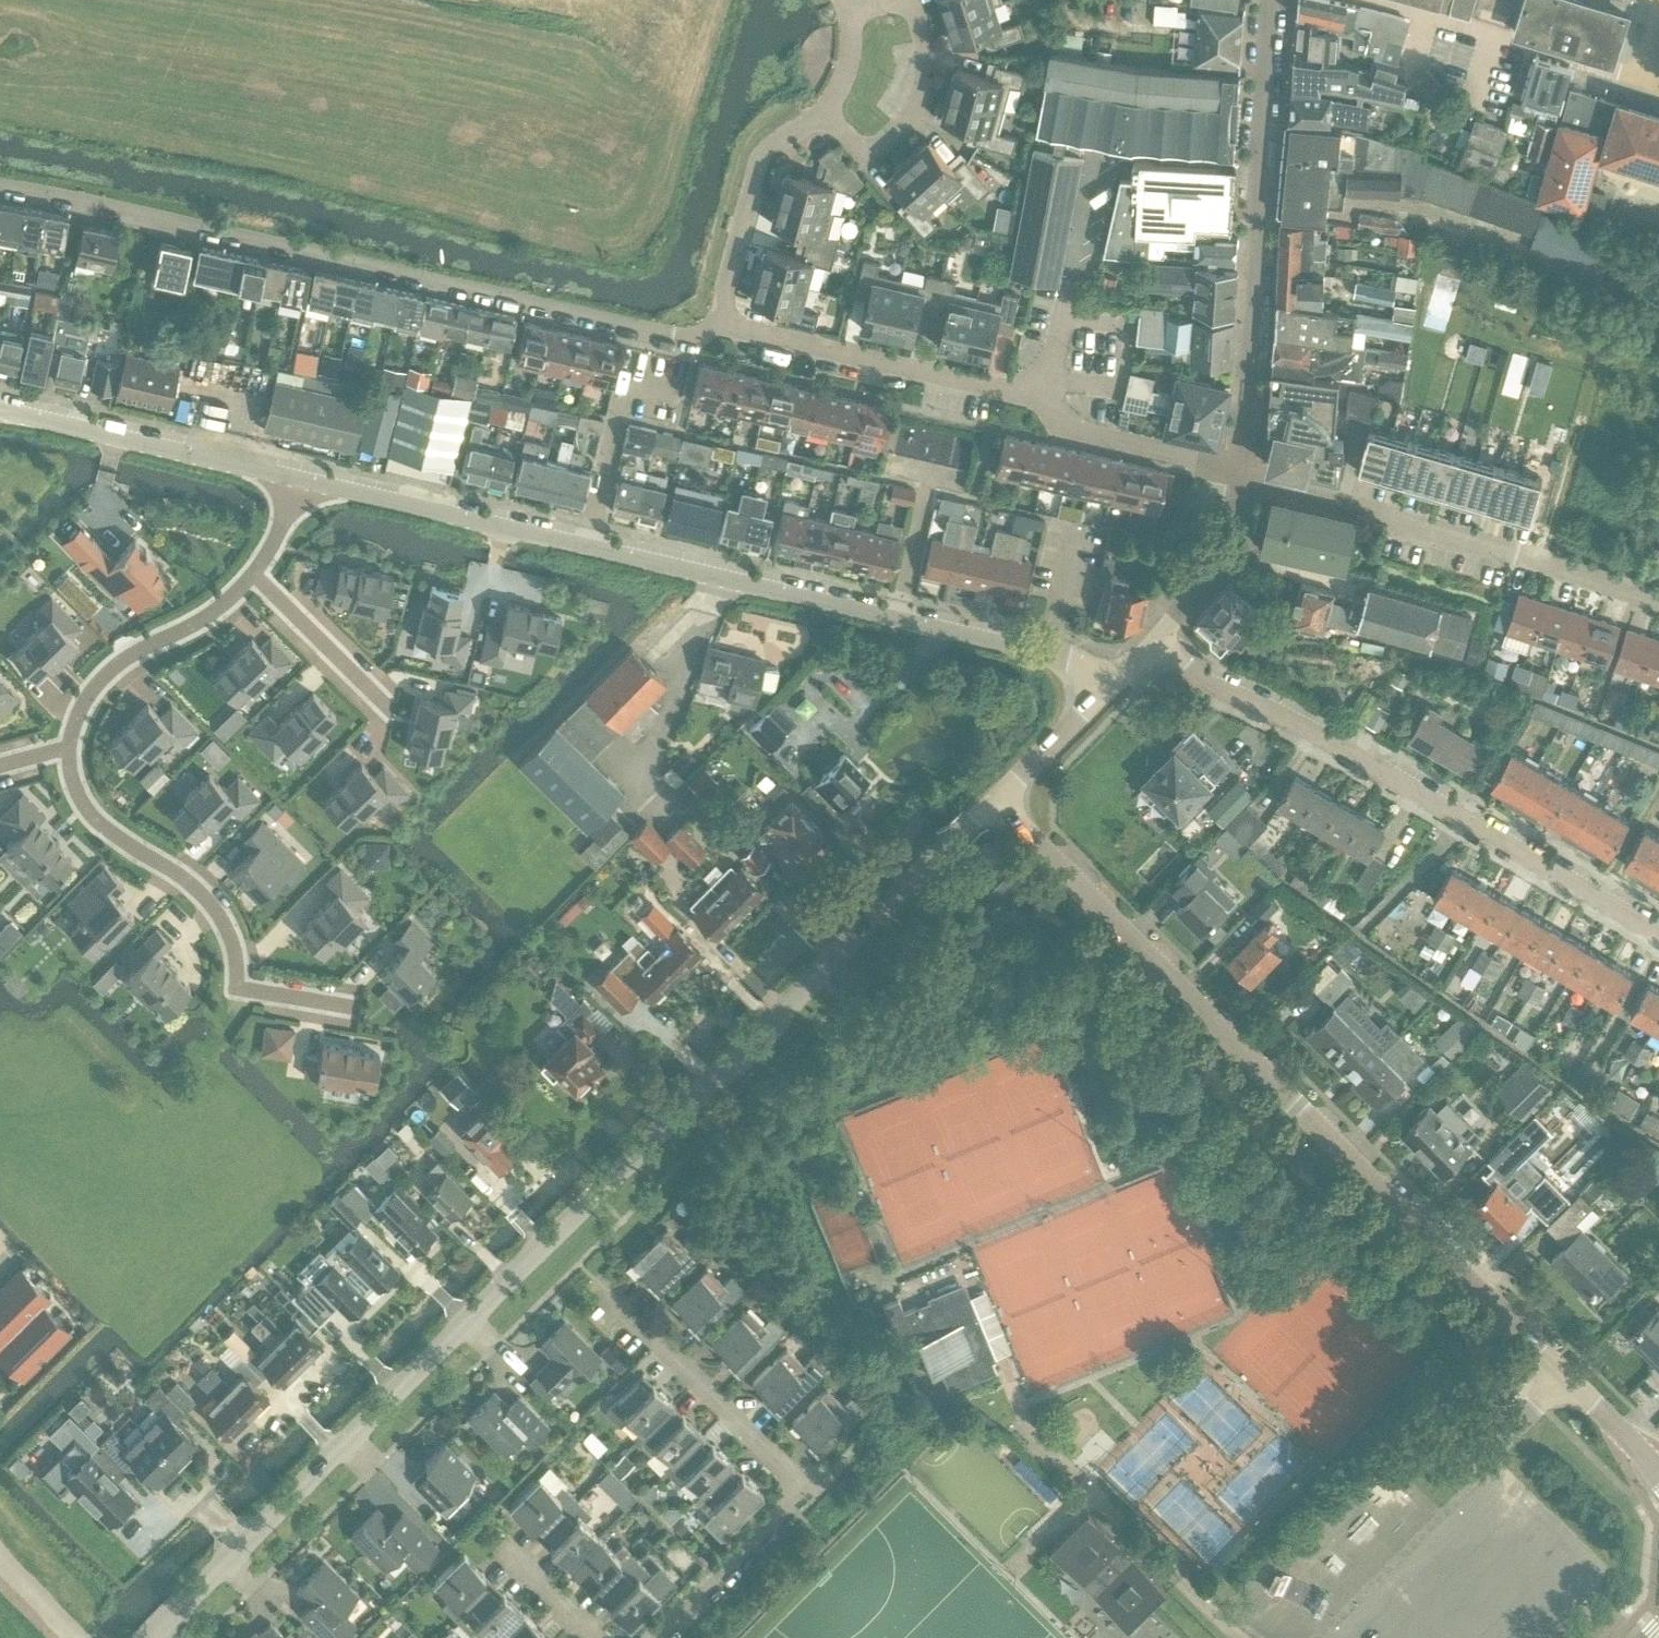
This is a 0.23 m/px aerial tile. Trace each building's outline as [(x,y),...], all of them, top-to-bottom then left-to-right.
[(995,4),(1003,1),(1003,0),(943,0),(943,2),(940,3),(945,19),(995,4)] [(1396,61),(1406,23),(1402,16),(1372,9),(1332,0),(1298,0),(1296,15),(1325,21),(1325,28),(1341,31),(1341,32),(1355,34),(1353,48),(1376,52),(1375,55),(1396,61)] [(1470,17),(1475,0),(1408,0),(1470,17)] [(1579,0),(1527,0),(1516,32),(1612,61),(1628,15),(1579,0)] [(1198,27),(1195,61),(1241,65),(1241,59),(1245,6),(1236,5),(1200,2),(1198,18),(1198,26),(1198,27)] [(995,4),(945,19),(950,35),(953,34),(956,42),(992,31),(996,45),(1025,36),(1020,20),(1003,26),(995,4)] [(1177,14),(1176,24),(1198,26),(1198,18),(1190,17),(1190,15),(1177,14)] [(1339,60),(1341,32),(1341,31),(1325,28),(1325,21),(1296,15),(1293,48),(1322,51),(1321,57),(1339,60)] [(1098,48),(1096,59),(1110,62),(1112,51),(1098,48)] [(1339,60),(1321,57),(1322,51),(1293,48),(1292,93),(1333,93),(1386,104),(1386,102),(1405,105),(1405,80),(1396,77),(1395,78),(1370,69),(1359,65),(1350,62),(1339,60)] [(1135,148),(1189,151),(1236,154),(1240,74),(1139,67),(1110,62),(1096,59),(1052,51),(1046,81),(1047,81),(1038,130),(1041,131),(1038,147),(1035,146),(1033,155),(1082,166),(1084,154),(1081,153),(1084,138),(1135,148)] [(1375,55),(1370,69),(1395,78),(1396,77),(1395,76),(1397,69),(1399,62),(1396,61),(1375,55)] [(1545,157),(1570,65),(1535,56),(1522,103),(1539,108),(1527,152),(1545,157)] [(947,92),(1005,108),(1012,85),(1022,88),(1027,72),(997,64),(993,78),(957,68),(955,77),(952,76),(947,92)] [(1537,197),(1583,210),(1584,208),(1600,213),(1606,191),(1590,187),(1601,145),(1606,147),(1604,152),(1618,156),(1617,161),(1636,167),(1637,162),(1658,169),(1658,113),(1619,100),(1619,101),(1570,88),(1561,120),(1558,119),(1537,197)] [(999,131),(1005,108),(947,92),(943,109),(946,109),(943,118),(979,128),(976,142),(1014,152),(1018,137),(999,131)] [(1292,93),(1290,119),(1329,119),(1329,121),(1341,123),(1341,118),(1368,122),(1383,124),(1386,104),(1333,93),(1292,93)] [(1475,118),(1461,156),(1455,154),(1453,161),(1459,163),(1458,163),(1490,175),(1506,130),(1475,118)] [(1421,181),(1423,160),(1423,151),(1354,131),(1340,130),(1340,128),(1290,124),(1286,170),(1421,181)] [(943,194),(942,194),(948,200),(967,183),(980,198),(992,187),(965,158),(954,168),(930,140),(923,146),(921,144),(908,155),(943,194)] [(832,211),(832,210),(838,187),(853,191),(865,180),(832,144),(820,155),(828,164),(825,175),(816,180),(788,172),(785,181),(782,180),(778,196),(832,211)] [(1506,181),(1515,155),(1503,151),(1493,176),(1506,181)] [(925,210),(942,194),(943,194),(908,155),(896,166),(898,168),(891,174),(916,202),(905,212),(926,235),(938,224),(925,210)] [(1061,281),(1082,166),(1033,155),(1011,271),(1061,281)] [(1121,176),(1105,251),(1148,254),(1149,243),(1182,246),(1182,243),(1180,243),(1159,242),(1159,239),(1160,229),(1181,231),(1181,233),(1231,236),(1232,225),(1233,226),(1234,201),(1236,166),(1134,160),(1133,177),(1121,176)] [(1421,181),(1286,170),(1283,209),(1282,216),(1325,219),(1326,213),(1326,204),(1344,206),(1346,191),(1397,195),(1397,192),(1420,193),(1472,211),(1536,232),(1530,247),(1587,270),(1601,234),(1543,211),(1545,203),(1478,178),(1423,160),(1421,181)] [(836,211),(832,210),(832,211),(778,196),(773,212),(776,213),(774,222),(810,232),(806,244),(836,253),(839,241),(840,238),(830,235),(836,211)] [(0,207),(0,243),(16,246),(17,237),(23,206),(1,203),(0,207)] [(16,246),(15,248),(37,252),(40,240),(44,216),(45,210),(23,206),(17,237),(16,246)] [(999,206),(995,229),(1012,232),(1016,209),(999,206)] [(44,216),(40,240),(62,244),(68,214),(45,210),(44,216)] [(1359,211),(1358,228),(1378,230),(1399,232),(1401,216),(1380,213),(1359,211)] [(1280,236),(1326,242),(1326,237),(1319,236),(1320,230),(1314,229),(1314,224),(1281,221),(1280,236)] [(110,265),(114,243),(117,231),(83,223),(75,258),(110,265)] [(1337,225),(1337,237),(1352,237),(1353,225),(1337,225)] [(1159,239),(1159,242),(1180,243),(1182,243),(1196,244),(1195,258),(1237,262),(1239,237),(1231,236),(1181,233),(1181,231),(1160,229),(1159,239)] [(993,231),(990,246),(1011,249),(1013,234),(993,231)] [(1418,254),(1421,236),(1400,233),(1397,251),(1418,254)] [(1325,258),(1326,242),(1280,236),(1279,252),(1325,258)] [(161,240),(153,276),(183,282),(191,247),(161,240)] [(839,241),(836,253),(844,255),(847,243),(839,241)] [(200,244),(193,274),(215,279),(222,249),(200,244)] [(832,267),(836,253),(806,244),(803,257),(767,248),(765,256),(762,255),(757,272),(808,286),(814,262),(832,267)] [(1339,245),(1338,256),(1351,257),(1352,246),(1339,245)] [(222,249),(215,279),(237,284),(243,254),(222,249)] [(1324,273),(1325,258),(1279,252),(1278,267),(1324,273)] [(243,254),(237,284),(258,289),(265,259),(243,254)] [(1108,255),(1108,264),(1128,265),(1128,256),(1108,255)] [(888,336),(902,278),(878,272),(881,262),(865,258),(858,288),(872,291),(864,328),(873,330),(872,333),(888,336)] [(265,259),(258,289),(279,294),(286,263),(265,259)] [(279,294),(277,304),(299,309),(308,268),(286,263),(279,294)] [(1195,311),(1235,317),(1238,272),(1198,266),(1198,267),(1179,265),(1147,263),(1145,289),(1196,293),(1195,311)] [(1322,305),(1324,273),(1278,267),(1277,299),(1322,305)] [(38,268),(36,282),(55,285),(57,270),(38,268)] [(308,300),(329,305),(336,274),(315,269),(308,300)] [(1398,271),(1395,286),(1397,286),(1416,289),(1419,274),(1398,271)] [(802,309),(808,286),(757,272),(753,288),(756,289),(754,298),(790,307),(786,321),(815,330),(820,314),(802,309)] [(936,306),(943,276),(928,273),(926,283),(902,278),(888,336),(905,340),(905,337),(914,339),(923,303),(936,306)] [(336,274),(329,305),(351,309),(357,279),(336,274)] [(965,354),(978,296),(955,290),(957,280),(943,276),(936,306),(949,309),(940,346),(949,347),(948,350),(965,354)] [(1104,276),(1101,290),(1115,293),(1118,279),(1104,276)] [(357,279),(351,309),(372,314),(378,284),(357,279)] [(1355,296),(1394,303),(1397,286),(1357,279),(1355,296)] [(6,292),(5,300),(28,305),(31,285),(8,281),(6,292)] [(378,284),(372,314),(393,319),(399,289),(378,284)] [(62,288),(56,315),(72,318),(78,292),(62,288)] [(399,289),(393,319),(414,324),(421,294),(399,289)] [(36,290),(34,304),(56,308),(59,294),(36,290)] [(978,296),(965,354),(981,358),(982,355),(990,357),(999,321),(1013,324),(1020,294),(1004,291),(1002,301),(978,296)] [(441,329),(448,300),(425,295),(419,324),(441,329)] [(1277,299),(1275,333),(1365,346),(1367,331),(1412,339),(1414,323),(1393,319),(1393,317),(1324,307),(1324,305),(1322,305),(1277,299)] [(448,300),(441,329),(463,334),(470,305),(448,300)] [(1395,302),(1393,317),(1393,319),(1414,323),(1416,306),(1395,302)] [(470,305),(463,334),(486,339),(492,310),(470,305)] [(1211,361),(1233,362),(1235,322),(1196,320),(1197,317),(1170,313),(1170,308),(1141,305),(1137,340),(1194,346),(1193,359),(1200,360),(1202,363),(1208,363),(1211,361)] [(15,309),(12,326),(23,328),(26,311),(15,309)] [(492,310),(486,339),(508,345),(515,315),(492,310)] [(49,349),(59,351),(53,378),(78,383),(85,354),(86,346),(91,322),(72,318),(56,315),(52,333),(49,349)] [(539,364),(548,326),(524,320),(515,358),(539,364)] [(144,326),(141,342),(170,348),(174,332),(144,326)] [(562,369),(571,331),(548,326),(539,364),(562,369)] [(49,349),(52,333),(31,328),(21,371),(43,375),(49,349)] [(0,335),(0,366),(16,369),(23,340),(24,335),(1,329),(0,335)] [(585,375),(594,336),(571,331),(562,369),(585,375)] [(1275,333),(1274,351),(1364,364),(1365,359),(1378,361),(1377,363),(1408,367),(1410,352),(1379,347),(1379,348),(1365,346),(1275,333)] [(186,347),(200,350),(203,338),(188,335),(186,347)] [(594,336),(585,375),(609,380),(618,342),(594,336)] [(269,344),(265,361),(276,363),(279,346),(269,344)] [(351,344),(347,362),(360,365),(364,347),(351,344)] [(247,348),(244,359),(257,361),(259,350),(247,348)] [(296,348),(293,367),(315,371),(318,353),(296,348)] [(127,350),(117,392),(168,404),(178,362),(127,350)] [(1272,369),(1273,369),(1341,379),(1361,382),(1364,364),(1274,351),(1272,369)] [(323,353),(319,371),(336,375),(340,357),(323,353)] [(1514,353),(1507,374),(1524,379),(1530,358),(1514,353)] [(97,357),(91,386),(113,391),(119,362),(97,357)] [(1538,358),(1534,370),(1549,375),(1552,362),(1538,358)] [(716,405),(725,367),(701,361),(692,399),(716,405)] [(382,370),(380,383),(403,388),(406,370),(383,365),(382,370)] [(362,366),(359,379),(380,383),(382,370),(362,366)] [(428,386),(431,370),(408,366),(405,382),(428,386)] [(739,410),(747,372),(725,367),(716,405),(739,410)] [(353,447),(360,417),(367,388),(278,368),(275,379),(264,426),(353,447)] [(345,369),(343,379),(355,382),(357,372),(345,369)] [(1336,438),(1341,379),(1273,369),(1268,432),(1278,433),(1270,465),(1306,473),(1306,472),(1342,481),(1348,455),(1343,454),(1345,439),(1336,438)] [(1150,397),(1224,414),(1230,387),(1200,380),(1201,376),(1181,371),(1175,394),(1152,389),(1154,377),(1132,372),(1128,389),(1150,394),(1150,397)] [(454,375),(450,392),(471,396),(473,397),(475,385),(477,377),(455,372),(455,376),(454,375)] [(762,416),(770,377),(747,372),(739,410),(762,416)] [(432,376),(430,388),(448,393),(451,380),(432,376)] [(784,421),(793,383),(770,377),(762,416),(784,421)] [(1379,384),(1377,395),(1381,396),(1402,400),(1405,380),(1390,377),(1379,384)] [(807,426),(816,388),(793,383),(784,421),(807,426)] [(476,384),(473,396),(498,402),(501,390),(476,384)] [(363,436),(360,447),(384,453),(396,405),(396,404),(399,392),(374,386),(371,397),(365,419),(361,436),(363,436)] [(1348,409),(1346,417),(1359,420),(1359,421),(1372,425),(1381,396),(1377,395),(1360,390),(1352,387),(1350,394),(1351,395),(1348,402),(1349,402),(1347,409),(1348,409)] [(830,432),(839,393),(816,388),(807,426),(830,432)] [(1217,442),(1224,414),(1150,397),(1150,394),(1128,389),(1124,405),(1147,410),(1148,406),(1171,411),(1166,434),(1187,439),(1188,435),(1217,442)] [(502,390),(499,403),(508,405),(524,409),(529,410),(532,397),(502,390)] [(389,454),(452,470),(469,404),(449,400),(426,395),(404,391),(389,454)] [(853,437),(862,399),(839,393),(830,432),(853,437)] [(471,396),(466,417),(487,422),(488,419),(504,423),(508,405),(499,403),(473,397),(471,396)] [(862,399),(853,437),(877,443),(876,447),(884,449),(891,419),(883,417),(886,404),(862,399)] [(554,422),(557,408),(531,402),(528,416),(554,422)] [(508,405),(504,423),(520,426),(524,409),(508,405)] [(576,427),(580,412),(557,408),(554,422),(576,427)] [(580,412),(576,427),(587,430),(600,432),(603,417),(580,412)] [(650,456),(651,450),(656,429),(629,422),(622,449),(650,456)] [(470,438),(461,472),(484,477),(492,444),(479,441),(482,427),(473,425),(470,438)] [(656,429),(651,450),(677,457),(683,436),(656,429)] [(1380,479),(1393,435),(1371,429),(1368,437),(1365,449),(1360,466),(1369,469),(1367,475),(1380,479)] [(734,431),(732,439),(742,441),(744,433),(734,431)] [(991,461),(990,469),(1018,475),(1027,437),(1003,432),(996,462),(991,461)] [(1403,479),(1414,441),(1393,435),(1380,479),(1393,483),(1395,476),(1403,479)] [(683,436),(677,457),(707,464),(709,455),(712,443),(683,436)] [(1027,437),(1018,475),(1041,481),(1049,442),(1027,437)] [(537,491),(545,459),(545,458),(549,445),(526,439),(514,485),(537,491)] [(545,459),(537,491),(559,496),(571,449),(572,441),(562,439),(556,461),(545,459)] [(1423,491),(1436,447),(1414,441),(1403,479),(1412,481),(1410,488),(1423,491)] [(713,442),(710,454),(732,459),(735,446),(713,442)] [(1049,442),(1041,481),(1064,486),(1073,448),(1049,442)] [(492,444),(484,477),(506,483),(514,450),(492,444)] [(738,446),(735,457),(760,462),(762,452),(738,446)] [(1446,491),(1457,453),(1436,447),(1423,491),(1436,495),(1438,489),(1446,491)] [(1073,448),(1064,486),(1087,491),(1095,453),(1073,448)] [(571,449),(559,496),(582,502),(591,467),(580,465),(584,452),(571,449)] [(760,462),(758,471),(763,472),(765,464),(786,468),(788,458),(762,452),(760,462)] [(1095,453),(1087,491),(1110,497),(1118,458),(1095,453)] [(1466,504),(1479,460),(1457,453),(1446,491),(1454,494),(1453,500),(1466,504)] [(1552,456),(1549,468),(1553,469),(1558,470),(1561,458),(1556,457),(1552,456)] [(1118,458),(1110,497),(1132,502),(1141,464),(1118,458)] [(1489,504),(1500,466),(1479,460),(1466,504),(1479,508),(1481,501),(1489,504)] [(815,474),(817,465),(802,462),(800,470),(815,474)] [(623,468),(612,509),(635,515),(643,482),(632,479),(635,466),(624,463),(623,468)] [(1141,464),(1132,502),(1156,507),(1165,469),(1141,464)] [(817,465),(815,474),(831,477),(833,469),(817,465)] [(1509,516),(1521,472),(1500,466),(1489,504),(1497,506),(1495,512),(1509,516)] [(643,482),(635,515),(657,521),(668,475),(646,470),(643,482)] [(861,484),(863,476),(848,472),(846,481),(861,484)] [(1524,514),(1533,516),(1538,498),(1538,499),(1541,487),(1543,478),(1521,472),(1509,516),(1522,520),(1524,514)] [(863,476),(861,484),(873,487),(877,488),(879,480),(863,476)] [(666,523),(689,529),(711,534),(721,494),(676,483),(666,523)] [(914,488),(899,484),(893,483),(889,499),(911,504),(914,488)] [(741,541),(753,490),(742,487),(737,505),(728,502),(719,536),(741,541)] [(753,490),(741,541),(762,547),(770,513),(760,510),(764,493),(753,490)] [(940,495),(937,508),(949,511),(948,517),(962,520),(966,501),(946,496),(940,495)] [(773,547),(797,553),(808,504),(784,499),(782,509),(773,547)] [(1274,499),(1263,548),(1345,567),(1356,519),(1274,499)] [(1057,515),(1073,518),(1080,520),(1083,507),(1060,502),(1057,515)] [(808,504),(797,553),(820,558),(829,520),(806,515),(809,504),(808,504)] [(829,520),(820,558),(843,564),(852,525),(855,514),(832,508),(829,520)] [(1094,514),(1092,523),(1103,525),(1105,516),(1094,514)] [(931,538),(923,573),(948,579),(962,520),(948,517),(947,516),(942,540),(931,538)] [(962,520),(948,579),(972,585),(980,549),(971,547),(976,523),(962,520)] [(79,525),(62,542),(114,595),(128,582),(133,587),(134,586),(148,600),(169,580),(155,565),(158,562),(148,552),(149,551),(146,548),(145,549),(134,538),(113,559),(79,525)] [(866,569),(875,531),(852,525),(843,564),(866,569)] [(980,549),(972,585),(997,590),(1010,531),(996,528),(990,551),(980,549)] [(875,531),(866,569),(890,575),(899,536),(875,531)] [(1010,531),(997,590),(1022,596),(1030,561),(1020,558),(1025,534),(1010,531)] [(1111,535),(1108,551),(1119,553),(1122,537),(1111,535)] [(1104,556),(1101,574),(1111,576),(1115,558),(1104,556)] [(321,564),(315,592),(332,596),(351,601),(350,605),(385,613),(394,575),(359,567),(359,569),(339,565),(339,568),(321,564)] [(69,575),(59,585),(86,613),(96,603),(69,575)] [(1113,575),(1102,622),(1116,625),(1117,619),(1139,624),(1146,594),(1125,589),(1127,579),(1113,575)] [(1231,581),(1197,621),(1212,634),(1213,641),(1222,649),(1242,626),(1237,622),(1254,602),(1231,581)] [(425,602),(417,636),(446,643),(443,657),(465,662),(471,634),(458,631),(463,611),(461,610),(465,592),(434,584),(429,603),(425,602)] [(1359,626),(1433,646),(1433,644),(1462,653),(1473,615),(1444,606),(1444,605),(1370,585),(1366,598),(1355,595),(1352,607),(1334,601),(1336,593),(1302,584),(1291,623),(1325,633),(1328,621),(1355,629),(1360,613),(1362,613),(1359,626)] [(1533,640),(1546,601),(1521,593),(1508,632),(1533,640)] [(30,638),(13,655),(23,665),(21,666),(24,669),(26,667),(36,677),(50,664),(53,667),(69,651),(78,642),(72,636),(81,626),(52,596),(36,612),(44,621),(40,625),(29,636),(30,638)] [(1559,649),(1571,610),(1546,601),(1533,640),(1559,649)] [(489,623),(480,659),(502,664),(507,641),(534,648),(535,644),(554,648),(561,617),(542,613),(543,611),(508,602),(502,626),(489,623)] [(1584,657),(1597,618),(1571,610),(1559,649),(1584,657)] [(1597,618),(1584,657),(1609,665),(1622,626),(1597,618)] [(1628,628),(1616,667),(1641,675),(1653,636),(1628,628)] [(271,636),(260,646),(252,638),(226,662),(228,664),(214,678),(236,701),(250,687),(253,690),(278,666),(282,671),(294,660),(271,636)] [(1474,636),(1467,661),(1477,664),(1484,639),(1474,636)] [(1641,675),(1658,681),(1658,638),(1653,636),(1641,675)] [(707,645),(701,675),(731,683),(727,696),(730,697),(728,702),(738,705),(739,699),(754,703),(757,688),(770,691),(775,688),(779,670),(776,665),(763,662),(764,659),(707,645)] [(590,757),(620,727),(633,740),(641,732),(639,729),(657,711),(647,700),(666,680),(632,646),(518,761),(586,828),(623,791),(590,757)] [(1508,661),(1489,656),(1485,672),(1504,677),(1508,661)] [(1520,679),(1525,665),(1516,662),(1512,676),(1520,679)] [(1533,668),(1525,665),(1520,679),(1529,682),(1533,668)] [(1399,668),(1391,681),(1401,687),(1409,674),(1399,668)] [(0,679),(0,715),(1,716),(19,698),(0,679)] [(413,731),(409,750),(440,758),(444,738),(449,740),(457,706),(471,710),(474,694),(473,694),(475,689),(456,685),(455,690),(446,688),(443,701),(419,696),(411,731),(413,731)] [(1563,688),(1558,702),(1567,704),(1572,690),(1563,688)] [(1380,698),(1365,690),(1352,712),(1367,721),(1377,704),(1380,698)] [(1572,690),(1567,704),(1575,707),(1581,692),(1572,690)] [(336,715),(313,692),(299,706),(298,704),(278,723),(267,713),(248,732),(273,758),(287,744),(299,756),(325,731),(322,728),(336,715)] [(1658,765),(1658,750),(1537,700),(1532,713),(1658,765)] [(198,730),(172,703),(160,715),(148,703),(123,728),(124,730),(110,743),(133,766),(147,753),(150,756),(174,732),(185,742),(198,730)] [(1390,711),(1377,704),(1367,721),(1366,723),(1379,730),(1390,711)] [(1425,712),(1411,736),(1470,770),(1485,745),(1441,719),(1444,713),(1431,706),(1427,713),(1425,712)] [(765,710),(748,727),(768,747),(785,730),(765,710)] [(1624,728),(1629,714),(1620,711),(1616,725),(1624,728)] [(1624,728),(1633,730),(1638,717),(1629,714),(1624,728)] [(1649,735),(1658,738),(1658,729),(1651,727),(1649,735)] [(1139,789),(1152,802),(1164,814),(1173,806),(1181,814),(1183,812),(1188,811),(1194,805),(1196,799),(1230,765),(1194,728),(1172,749),(1175,752),(1147,780),(1148,781),(1139,789)] [(212,737),(201,748),(217,766),(229,754),(212,737)] [(695,757),(686,749),(671,764),(680,773),(695,757)] [(1521,803),(1542,767),(1513,749),(1493,784),(1506,792),(1505,794),(1521,803)] [(832,822),(833,821),(843,811),(839,806),(869,776),(844,752),(839,757),(836,752),(822,766),(826,770),(803,792),(832,822)] [(337,788),(323,802),(346,825),(360,811),(363,814),(387,790),(398,801),(409,790),(383,764),(373,774),(361,762),(336,787),(337,788)] [(170,776),(157,763),(142,778),(155,791),(170,776)] [(661,773),(676,786),(684,776),(669,764),(661,773)] [(723,783),(705,765),(685,785),(703,803),(723,783)] [(1552,818),(1572,784),(1542,767),(1521,803),(1537,813),(1539,811),(1552,818)] [(173,814),(195,837),(209,824),(211,825),(230,806),(241,816),(260,797),(238,775),(224,788),(209,773),(184,798),(187,801),(173,814)] [(1302,816),(1318,789),(1295,776),(1280,802),(1302,816)] [(1208,808),(1223,823),(1254,793),(1239,777),(1208,808)] [(774,802),(787,789),(778,779),(765,792),(774,802)] [(1579,838),(1601,801),(1572,784),(1552,818),(1565,826),(1563,828),(1579,838)] [(1325,829),(1340,802),(1318,789),(1302,816),(1325,829)] [(22,791),(0,813),(0,824),(13,838),(6,845),(31,871),(34,868),(49,883),(72,860),(57,845),(61,842),(39,819),(44,814),(22,791)] [(740,807),(719,827),(743,852),(753,842),(767,856),(769,857),(778,848),(790,860),(805,845),(814,847),(823,838),(821,829),(791,798),(761,828),(740,807)] [(1611,853),(1631,818),(1601,801),(1579,838),(1595,847),(1597,845),(1611,853)] [(1340,802),(1325,829),(1347,842),(1363,816),(1340,802)] [(1238,835),(1257,814),(1247,805),(1228,825),(1238,835)] [(611,852),(609,851),(629,832),(609,813),(590,832),(594,836),(579,851),(595,868),(611,852)] [(1247,844),(1267,824),(1257,814),(1238,835),(1247,844)] [(1363,816),(1347,842),(1369,855),(1385,829),(1363,816)] [(293,851),(262,820),(242,839),(252,849),(231,870),(259,898),(275,881),(285,871),(279,865),(293,851)] [(646,820),(630,835),(655,860),(671,845),(646,820)] [(690,863),(703,851),(706,848),(681,823),(665,839),(690,863)] [(1658,873),(1658,835),(1645,827),(1625,861),(1639,870),(1638,872),(1654,882),(1658,873)] [(743,852),(741,854),(756,869),(769,857),(767,856),(753,842),(743,852)] [(1270,865),(1278,856),(1268,846),(1260,855),(1270,865)] [(1373,853),(1357,879),(1370,887),(1386,861),(1373,853)] [(1207,862),(1199,855),(1175,878),(1191,894),(1178,908),(1202,932),(1204,931),(1216,918),(1228,906),(1235,898),(1212,875),(1216,871),(1207,862)] [(1278,856),(1270,865),(1280,875),(1288,866),(1278,856)] [(89,909),(82,916),(83,917),(70,931),(92,953),(106,939),(107,940),(134,914),(114,895),(124,885),(105,865),(75,895),(89,909)] [(710,884),(739,912),(753,898),(754,900),(762,892),(761,890),(762,888),(741,867),(736,871),(730,865),(710,884)] [(300,931),(323,953),(337,940),(340,943),(365,917),(356,908),(368,895),(340,867),(322,886),(332,896),(313,915),(314,917),(300,931)] [(1457,911),(1475,881),(1452,868),(1434,898),(1457,911)] [(1300,873),(1293,883),(1307,892),(1314,883),(1300,873)] [(1480,924),(1498,894),(1475,881),(1457,911),(1480,924)] [(1314,883),(1307,892),(1324,904),(1331,895),(1314,883)] [(725,925),(739,912),(710,884),(691,903),(698,909),(693,914),(715,935),(717,934),(718,935),(726,927),(725,925)] [(576,899),(582,905),(584,906),(591,898),(583,890),(576,899)] [(1503,938),(1520,907),(1498,894),(1480,924),(1503,938)] [(1266,895),(1247,914),(1259,926),(1278,907),(1266,895)] [(653,902),(641,913),(661,933),(647,946),(676,974),(689,960),(691,962),(699,954),(698,952),(699,951),(678,929),(673,934),(667,928),(672,922),(653,902)] [(1525,951),(1543,921),(1520,907),(1503,938),(1525,951)] [(1216,918),(1204,931),(1214,941),(1227,929),(1216,918)] [(0,929),(0,953),(22,931),(10,919),(0,929)] [(43,919),(36,926),(43,934),(51,926),(43,919)] [(1237,948),(1228,958),(1252,982),(1283,951),(1271,939),(1279,930),(1269,920),(1268,921),(1266,919),(1247,938),(1244,935),(1234,945),(1237,948)] [(432,941),(411,920),(391,939),(401,949),(380,969),(408,997),(435,971),(418,955),(432,941)] [(1548,964),(1566,934),(1543,921),(1525,951),(1548,964)] [(1428,940),(1437,945),(1447,929),(1437,923),(1428,940)] [(178,973),(158,954),(171,942),(157,928),(126,958),(135,966),(124,976),(150,1001),(151,1000),(156,1005),(154,1006),(157,1010),(159,1008),(165,1014),(191,988),(177,974),(178,973)] [(1447,929),(1437,945),(1447,951),(1457,934),(1447,929)] [(1349,933),(1331,950),(1344,964),(1362,946),(1349,933)] [(1571,978),(1588,947),(1566,934),(1548,964),(1571,978)] [(1426,942),(1420,952),(1429,957),(1435,947),(1426,942)] [(609,967),(595,981),(621,1008),(636,994),(632,990),(638,984),(652,998),(654,996),(655,998),(664,990),(662,988),(676,974),(647,946),(636,957),(629,949),(610,968),(609,967)] [(1593,991),(1611,960),(1588,947),(1571,978),(1593,991)] [(1473,966),(1483,971),(1492,955),(1482,949),(1473,966)] [(1492,955),(1483,971),(1493,977),(1502,961),(1492,955)] [(116,959),(106,969),(115,979),(121,973),(119,970),(123,966),(116,959)] [(1611,960),(1593,991),(1616,1004),(1634,974),(1611,960)] [(1353,979),(1342,968),(1318,992),(1330,1003),(1353,979)] [(1518,992),(1528,998),(1538,982),(1527,975),(1518,992)] [(558,1024),(569,1036),(541,1065),(553,1077),(560,1070),(576,1087),(589,1074),(593,1077),(595,1075),(593,1072),(599,1066),(589,1056),(592,1052),(587,1047),(589,1045),(583,1039),(587,1035),(589,1037),(599,1027),(586,1014),(592,1007),(590,1005),(583,999),(580,1002),(556,978),(550,998),(567,1015),(558,1024)] [(1411,982),(1400,993),(1416,1009),(1429,996),(1411,982)] [(1538,982),(1528,998),(1538,1003),(1547,987),(1538,982)] [(1658,1018),(1658,989),(1649,983),(1631,1013),(1654,1026),(1658,1018)] [(1335,1004),(1308,1032),(1346,1070),(1348,1067),(1357,1077),(1383,1052),(1401,1033),(1387,1020),(1380,1026),(1347,993),(1335,1004)] [(1563,1018),(1574,1025),(1583,1009),(1572,1002),(1563,1018)] [(1583,1009),(1574,1025),(1583,1030),(1592,1014),(1583,1009)] [(1492,1022),(1507,1031),(1513,1019),(1498,1011),(1492,1022)] [(1459,1016),(1436,1040),(1454,1058),(1478,1034),(1459,1016)] [(264,1023),(261,1044),(290,1049),(293,1028),(264,1023)] [(1357,1077),(1355,1079),(1379,1103),(1406,1075),(1405,1074),(1424,1056),(1401,1033),(1383,1052),(1357,1077)] [(1624,1054),(1634,1061),(1643,1045),(1634,1039),(1624,1054)] [(373,1086),(379,1052),(359,1048),(359,1047),(323,1041),(321,1055),(307,1053),(303,1073),(317,1076),(317,1078),(353,1084),(353,1083),(373,1086)] [(1643,1045),(1634,1061),(1644,1066),(1653,1051),(1643,1045)] [(1496,1090),(1525,1118),(1554,1088),(1525,1061),(1496,1090)] [(472,1087),(473,1086),(457,1069),(440,1086),(458,1105),(464,1098),(471,1105),(480,1095),(472,1087)] [(472,1087),(480,1095),(482,1094),(490,1103),(503,1090),(486,1073),(473,1086),(472,1087)] [(1619,1086),(1608,1104),(1629,1117),(1640,1099),(1619,1086)] [(1582,1098),(1581,1100),(1586,1104),(1587,1103),(1596,1113),(1595,1114),(1600,1119),(1605,1115),(1582,1098)] [(1418,1116),(1402,1132),(1423,1153),(1444,1173),(1470,1146),(1470,1145),(1480,1134),(1471,1125),(1457,1111),(1447,1101),(1436,1112),(1429,1105),(1428,1106),(1424,1106),(1418,1112),(1418,1116)] [(514,1142),(482,1110),(461,1130),(498,1168),(500,1165),(504,1165),(510,1160),(510,1156),(512,1154),(507,1149),(514,1142)] [(1495,1182),(1473,1203),(1485,1214),(1484,1216),(1489,1221),(1490,1220),(1505,1234),(1517,1222),(1518,1223),(1526,1214),(1525,1213),(1529,1210),(1527,1208),(1532,1202),(1548,1219),(1549,1218),(1569,1197),(1570,1198),(1571,1197),(1546,1171),(1545,1172),(1545,1173),(1537,1181),(1519,1163),(1553,1130),(1554,1129),(1536,1111),(1535,1112),(1536,1113),(1490,1158),(1489,1158),(1488,1159),(1494,1164),(1487,1172),(1484,1169),(1483,1170),(1495,1182)] [(406,1119),(397,1129),(406,1139),(416,1129),(406,1119)] [(388,1143),(375,1156),(385,1166),(398,1153),(388,1143)] [(456,1180),(436,1160),(442,1155),(435,1148),(418,1164),(425,1172),(424,1173),(433,1182),(426,1189),(451,1214),(452,1213),(455,1217),(465,1206),(462,1203),(469,1196),(455,1182),(456,1180)] [(1592,1181),(1582,1191),(1591,1200),(1601,1190),(1592,1181)] [(339,1193),(339,1194),(361,1216),(361,1215),(374,1203),(354,1182),(341,1194),(339,1193)] [(425,1211),(398,1183),(381,1200),(372,1208),(390,1225),(417,1252),(430,1240),(427,1237),(434,1231),(419,1217),(425,1211)] [(1580,1228),(1581,1227),(1577,1222),(1593,1205),(1579,1191),(1547,1224),(1566,1244),(1552,1258),(1590,1296),(1605,1282),(1611,1288),(1626,1273),(1580,1228)] [(339,1194),(328,1204),(350,1226),(354,1223),(361,1216),(339,1194)] [(706,1245),(721,1230),(704,1213),(690,1228),(706,1245)] [(299,1287),(290,1295),(291,1296),(300,1305),(317,1321),(318,1323),(326,1315),(329,1312),(337,1304),(348,1316),(350,1313),(359,1305),(366,1297),(365,1295),(375,1284),(380,1289),(392,1276),(390,1274),(396,1268),(382,1254),(383,1253),(364,1233),(360,1229),(354,1223),(350,1226),(349,1227),(355,1233),(353,1235),(351,1234),(348,1234),(344,1238),(344,1241),(346,1243),(340,1249),(336,1245),(325,1256),(318,1248),(296,1270),(305,1280),(299,1287)] [(667,1226),(632,1261),(651,1280),(647,1284),(658,1296),(705,1249),(690,1234),(682,1242),(667,1226)] [(21,1374),(17,1378),(18,1380),(73,1326),(72,1324),(68,1328),(42,1303),(51,1295),(49,1293),(48,1295),(22,1269),(29,1263),(27,1261),(0,1288),(0,1352),(21,1374)] [(687,1325),(698,1336),(745,1289),(730,1274),(722,1282),(707,1266),(672,1301),(691,1320),(687,1325)] [(996,1371),(962,1288),(904,1312),(898,1299),(884,1305),(896,1335),(908,1344),(908,1345),(916,1342),(930,1374),(941,1370),(949,1390),(996,1371)] [(254,1301),(247,1307),(258,1319),(300,1361),(306,1355),(309,1358),(322,1346),(307,1330),(317,1321),(300,1305),(294,1310),(290,1314),(296,1320),(284,1332),(265,1313),(254,1301)] [(799,1314),(790,1305),(783,1311),(792,1320),(799,1314)] [(727,1365),(738,1376),(785,1329),(770,1314),(762,1322),(747,1306),(712,1341),(731,1360),(727,1365)] [(1630,1337),(1658,1365),(1658,1308),(1630,1337)] [(80,1321),(87,1327),(94,1320),(87,1314),(80,1321)] [(255,1350),(245,1360),(262,1377),(270,1369),(284,1383),(297,1371),(294,1367),(300,1361),(258,1319),(252,1326),(264,1338),(271,1345),(260,1355),(255,1350)] [(553,1356),(538,1371),(557,1389),(572,1374),(576,1378),(599,1355),(564,1321),(541,1344),(553,1356)] [(224,1338),(227,1341),(229,1343),(243,1357),(242,1358),(245,1360),(255,1350),(234,1328),(224,1338)] [(608,1342),(600,1350),(610,1360),(620,1370),(628,1361),(618,1352),(608,1342)] [(229,1343),(218,1353),(233,1368),(234,1366),(242,1358),(243,1357),(229,1343)] [(767,1405),(778,1416),(825,1369),(810,1354),(802,1362),(787,1347),(752,1381),(771,1400),(767,1405)] [(199,1354),(193,1359),(196,1362),(205,1372),(246,1414),(252,1408),(255,1411),(268,1399),(255,1385),(262,1377),(245,1360),(242,1358),(234,1366),(241,1374),(230,1385),(224,1378),(211,1366),(202,1356),(199,1354)] [(205,1372),(198,1379),(210,1391),(213,1389),(219,1395),(204,1410),(230,1436),(243,1423),(240,1420),(246,1414),(205,1372)] [(636,1440),(673,1403),(660,1390),(656,1393),(639,1376),(605,1410),(621,1425),(628,1417),(642,1431),(635,1439),(636,1440)] [(620,1376),(609,1387),(615,1394),(626,1383),(620,1376)] [(176,1382),(167,1391),(186,1411),(195,1401),(176,1382)] [(874,1399),(880,1393),(871,1383),(865,1389),(874,1399)] [(158,1384),(144,1398),(159,1413),(144,1429),(177,1463),(198,1443),(176,1421),(185,1412),(158,1384)] [(818,1456),(865,1409),(850,1394),(842,1402),(827,1387),(792,1421),(811,1440),(807,1445),(818,1456)] [(937,1389),(924,1395),(929,1408),(943,1402),(937,1389)] [(469,1416),(503,1451),(519,1435),(528,1444),(548,1424),(518,1394),(507,1405),(494,1391),(469,1416)] [(665,1470),(702,1433),(689,1420),(686,1423),(670,1407),(674,1404),(673,1403),(636,1440),(650,1454),(658,1447),(672,1461),(664,1469),(665,1470)] [(69,1413),(49,1433),(63,1446),(50,1458),(66,1475),(65,1476),(109,1521),(134,1497),(117,1479),(126,1470),(99,1442),(98,1443),(69,1413)] [(93,1419),(84,1428),(93,1436),(102,1427),(93,1419)] [(113,1429),(99,1442),(126,1470),(136,1461),(157,1483),(177,1463),(144,1429),(128,1444),(113,1429)] [(695,1499),(732,1462),(719,1449),(716,1453),(700,1437),(703,1434),(702,1433),(665,1470),(680,1484),(688,1476),(702,1490),(694,1498),(695,1499)] [(439,1508),(439,1507),(446,1514),(469,1491),(477,1471),(476,1471),(475,1471),(445,1440),(425,1460),(432,1468),(416,1484),(439,1508)] [(624,1452),(611,1465),(621,1475),(633,1462),(624,1452)] [(737,1524),(734,1521),(763,1493),(749,1479),(745,1482),(730,1467),(733,1463),(732,1462),(695,1499),(709,1514),(705,1518),(723,1537),(737,1524)] [(543,1532),(577,1498),(563,1484),(555,1492),(539,1476),(509,1505),(524,1519),(527,1516),(543,1532)] [(1045,1478),(1037,1486),(1054,1501),(1061,1494),(1045,1478)] [(626,1485),(615,1497),(625,1508),(634,1498),(635,1494),(626,1485)] [(570,1565),(599,1536),(584,1521),(592,1513),(577,1498),(543,1532),(560,1549),(557,1552),(570,1565)] [(637,1499),(629,1507),(634,1512),(641,1512),(646,1507),(637,1499)] [(665,1506),(659,1511),(670,1522),(683,1510),(678,1506),(665,1506)] [(377,1508),(352,1533),(385,1566),(401,1551),(417,1567),(437,1547),(402,1512),(391,1523),(377,1508)] [(1145,1613),(1162,1596),(1167,1591),(1168,1590),(1118,1539),(1089,1511),(1087,1514),(1051,1550),(1080,1578),(1130,1625),(1145,1613)] [(679,1515),(672,1523),(682,1532),(689,1525),(679,1515)] [(454,1521),(442,1532),(451,1541),(463,1529),(454,1521)] [(666,1528),(659,1536),(666,1543),(674,1536),(666,1528)] [(603,1591),(636,1558),(622,1543),(614,1551),(599,1536),(570,1565),(583,1578),(586,1575),(603,1591)] [(457,1619),(490,1585),(474,1569),(477,1565),(463,1551),(434,1580),(450,1597),(442,1604),(457,1619)] [(657,1566),(651,1572),(636,1558),(603,1591),(619,1608),(616,1611),(630,1626),(658,1597),(661,1600),(676,1585),(657,1566)] [(298,1587),(313,1602),(302,1612),(328,1637),(341,1637),(354,1625),(341,1611),(356,1595),(323,1562),(298,1587)] [(523,1611),(510,1598),(507,1602),(490,1585),(457,1619),(471,1633),(479,1626),(491,1637),(497,1637),(523,1611)] [(533,1628),(536,1625),(523,1611),(497,1637),(543,1637),(533,1628)] [(271,1621),(265,1627),(258,1631),(255,1628),(246,1637),(287,1637),(271,1621)] [(299,1630),(307,1637),(309,1637),(312,1635),(304,1626),(299,1630)]
